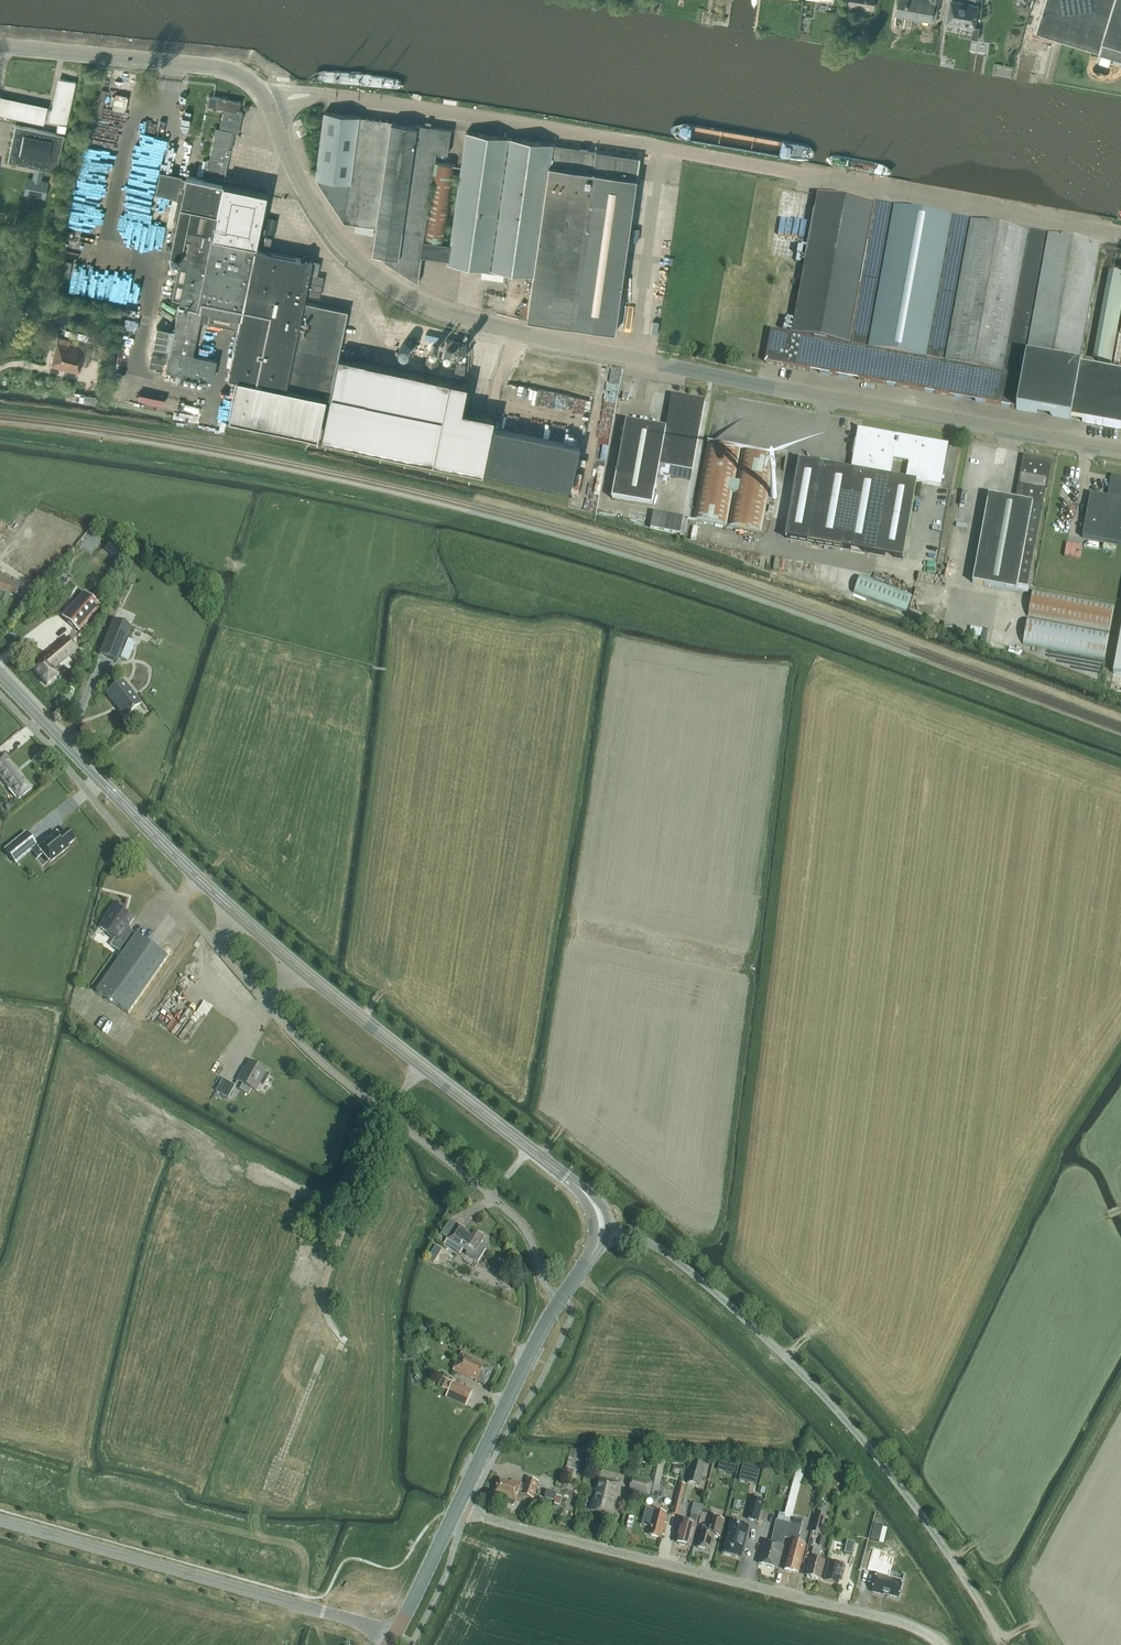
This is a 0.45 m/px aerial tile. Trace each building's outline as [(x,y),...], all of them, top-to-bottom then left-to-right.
[(849,5),(873,9),(874,0),(850,0),(849,5)] [(929,0),(928,0),(899,0),(896,14),(931,20),(936,21),(938,11),(939,1),(942,2),(942,0),(929,0)] [(1036,31),(1099,50),(1102,41),(1120,47),(1120,0),(1045,0),(1036,31)] [(948,22),(962,24),(974,26),(978,6),(969,4),(952,1),(948,22)] [(1102,54),(1120,60),(1120,50),(1105,45),(1102,54)] [(51,109),(49,120),(67,124),(76,82),(58,78),(51,109)] [(102,89),(97,115),(102,117),(107,90),(102,89)] [(170,347),(166,370),(181,373),(206,379),(212,380),(216,359),(192,354),(199,321),(207,322),(228,327),(231,315),(238,316),(240,316),(237,329),(232,355),(230,366),(228,376),(236,378),(228,419),(316,437),(325,397),(329,398),(320,438),(485,472),(493,427),(495,418),(463,411),(468,384),(337,356),(347,310),(303,301),(309,269),(312,269),(306,294),(319,297),(323,278),(317,276),(320,264),(313,262),(311,262),(311,261),(306,253),(300,258),(254,249),(266,192),(258,190),(258,191),(223,183),(227,164),(230,150),(231,150),(231,149),(227,148),(230,135),(230,133),(231,131),(234,132),(238,133),(243,111),(238,110),(240,104),(240,102),(213,96),(209,95),(207,105),(223,109),(219,129),(216,128),(209,159),(208,159),(203,180),(185,176),(185,177),(183,185),(179,206),(190,208),(179,257),(178,263),(171,297),(178,299),(180,299),(171,345),(170,347)] [(44,124),(47,108),(48,109),(48,108),(0,98),(0,114),(44,124)] [(422,255),(443,258),(444,259),(446,243),(445,243),(424,240),(433,173),(435,173),(425,239),(445,241),(456,164),(435,161),(436,152),(448,153),(451,129),(416,125),(416,126),(394,123),(394,121),(360,116),(325,112),(316,177),(345,222),(378,225),(374,252),(418,281),(422,255)] [(56,172),(64,135),(58,134),(15,125),(8,162),(56,172)] [(451,244),(446,243),(444,259),(448,259),(448,262),(534,275),(528,319),(616,331),(638,178),(640,158),(597,152),(597,150),(553,144),(467,132),(451,244)] [(159,170),(155,192),(177,196),(179,184),(183,185),(185,177),(181,177),(181,175),(159,170)] [(1080,421),(1120,428),(1120,373),(1079,366),(1100,245),(1048,236),(1047,240),(1028,236),(1028,232),(971,222),(970,226),(968,226),(954,223),(951,222),(952,218),(894,207),(893,212),(892,211),(876,208),(874,208),(875,204),(818,194),(792,334),(771,331),(766,362),(797,368),(997,405),(1017,408),(1017,409),(1080,421)] [(177,200),(172,199),(167,224),(172,225),(177,200)] [(174,228),(169,255),(179,257),(190,208),(179,206),(174,228)] [(263,246),(269,247),(271,237),(265,236),(263,246)] [(68,277),(71,261),(64,260),(61,275),(68,277)] [(1120,308),(1120,274),(1113,273),(1097,361),(1111,363),(1120,308)] [(143,297),(146,276),(133,274),(130,297),(133,297),(134,291),(139,291),(138,296),(143,297)] [(659,322),(653,321),(651,333),(657,334),(659,322)] [(58,337),(51,366),(79,373),(81,365),(87,366),(92,347),(70,342),(71,340),(58,337)] [(158,337),(156,347),(169,350),(171,339),(158,337)] [(446,348),(458,350),(460,342),(447,339),(446,348)] [(439,357),(427,355),(425,366),(437,368),(439,357)] [(466,363),(457,362),(456,371),(465,373),(466,363)] [(206,379),(181,373),(179,383),(205,388),(206,379)] [(95,397),(84,395),(84,394),(75,392),(74,400),(75,401),(94,403),(95,397)] [(659,464),(692,470),(705,401),(672,394),(666,428),(626,420),(612,498),(652,505),(659,464)] [(581,445),(493,427),(485,472),(571,490),(581,445)] [(851,469),(799,460),(785,537),(878,553),(903,557),(917,482),(942,487),(949,445),(858,429),(851,469)] [(762,532),(776,455),(708,443),(694,520),(762,532)] [(1029,587),(1028,587),(1035,549),(1046,490),(1047,491),(1053,461),(1024,455),(1021,473),(1016,500),(989,495),(973,583),(1017,591),(1028,593),(1029,587)] [(681,468),(675,467),(671,466),(659,464),(656,481),(668,483),(669,476),(679,478),(681,468)] [(1120,544),(1120,477),(1113,475),(1109,497),(1090,494),(1082,537),(1120,544)] [(1062,509),(1060,522),(1070,524),(1072,511),(1062,509)] [(688,520),(683,519),(684,518),(653,512),(651,528),(681,534),(680,536),(685,537),(688,520)] [(1083,557),(1084,543),(1068,541),(1066,555),(1083,557)] [(16,594),(20,582),(0,575),(0,588),(16,594)] [(860,576),(854,592),(906,612),(911,595),(860,576)] [(1033,590),(1028,616),(1110,631),(1115,605),(1033,590)] [(61,617),(79,632),(101,607),(84,591),(61,617)] [(1104,659),(1109,633),(1028,618),(1023,644),(1104,659)] [(100,654),(117,661),(131,626),(114,619),(100,654)] [(44,660),(33,669),(47,685),(58,676),(52,670),(78,649),(69,637),(43,659),(44,660)] [(107,694),(125,716),(141,704),(123,681),(107,694)] [(19,798),(31,788),(4,754),(0,757),(0,775),(19,798)] [(26,832),(5,850),(16,863),(31,851),(38,858),(43,854),(50,863),(68,848),(67,846),(74,840),(66,830),(59,836),(56,832),(38,847),(26,832)] [(111,945),(124,954),(97,992),(129,1014),(168,957),(137,935),(135,937),(126,930),(134,919),(123,911),(125,909),(115,903),(104,919),(106,920),(101,928),(116,938),(111,945)] [(266,1070),(265,1070),(266,1067),(259,1063),(258,1066),(251,1062),(247,1069),(244,1067),(237,1080),(243,1084),(240,1089),(249,1095),(252,1089),(256,1091),(260,1084),(264,1086),(270,1075),(265,1072),(266,1070)] [(223,1078),(216,1092),(228,1098),(235,1085),(223,1078)] [(465,1229),(457,1224),(445,1244),(460,1253),(463,1249),(468,1253),(466,1255),(478,1262),(487,1249),(481,1245),(484,1239),(474,1233),(471,1236),(467,1233),(466,1235),(463,1233),(465,1229)] [(481,1362),(462,1353),(454,1371),(472,1380),(473,1379),(485,1385),(493,1369),(481,1363),(481,1362)] [(473,1392),(453,1382),(450,1391),(446,1398),(466,1407),(469,1399),(469,1400),(473,1392)] [(588,1458),(589,1451),(575,1448),(574,1456),(588,1458)] [(705,1465),(693,1461),(687,1483),(700,1486),(705,1465)] [(753,1480),(756,1467),(743,1463),(740,1476),(753,1480)] [(682,1475),(684,1467),(674,1464),(672,1473),(682,1475)] [(774,1464),(773,1471),(793,1476),(794,1471),(778,1467),(778,1465),(774,1464)] [(726,1472),(735,1474),(736,1467),(728,1465),(726,1472)] [(712,1472),(709,1487),(717,1489),(721,1474),(712,1472)] [(652,1482),(633,1477),(629,1490),(649,1495),(652,1482)] [(516,1501),(516,1502),(519,1494),(534,1499),(539,1482),(528,1478),(526,1485),(522,1484),(512,1480),(512,1483),(500,1479),(495,1494),(506,1498),(504,1502),(505,1504),(513,1506),(515,1506),(516,1501)] [(620,1484),(599,1479),(591,1510),(612,1515),(620,1484)] [(672,1514),(678,1516),(686,1485),(679,1483),(672,1514)] [(557,1494),(547,1491),(546,1498),(555,1501),(557,1494)] [(791,1524),(788,1523),(789,1518),(795,1494),(791,1493),(785,1516),(779,1515),(777,1520),(773,1535),(771,1544),(764,1543),(759,1564),(777,1569),(783,1547),(782,1547),(784,1538),(787,1539),(791,1524)] [(748,1520),(758,1522),(763,1501),(754,1499),(748,1520)] [(694,1503),(692,1508),(691,1514),(692,1514),(690,1524),(688,1528),(681,1526),(677,1543),(691,1546),(699,1516),(701,1517),(703,1506),(702,1505),(694,1503)] [(819,1507),(812,1532),(821,1535),(827,1515),(826,1515),(828,1509),(819,1507)] [(664,1523),(667,1514),(656,1511),(653,1521),(650,1520),(649,1526),(652,1527),(650,1535),(660,1538),(662,1531),(666,1532),(668,1524),(664,1523)] [(710,1528),(703,1526),(697,1548),(711,1551),(715,1536),(720,1538),(725,1520),(713,1517),(710,1528)] [(791,1524),(787,1539),(792,1540),(785,1570),(799,1574),(803,1557),(805,1558),(808,1546),(807,1546),(807,1545),(799,1543),(801,1536),(799,1536),(803,1521),(792,1518),(791,1524)] [(741,1559),(748,1530),(749,1527),(731,1522),(723,1554),(741,1559)] [(879,1541),(881,1535),(872,1533),(871,1539),(879,1541)] [(893,1539),(886,1544),(890,1549),(896,1544),(893,1539)] [(834,1541),(832,1548),(845,1551),(845,1553),(852,1555),(855,1543),(847,1541),(847,1544),(834,1541)] [(825,1561),(819,1560),(821,1550),(814,1548),(811,1558),(807,1576),(820,1579),(825,1561)] [(843,1566),(830,1563),(825,1580),(839,1584),(843,1566)] [(877,1574),(873,1593),(884,1595),(884,1594),(898,1598),(903,1582),(888,1578),(888,1577),(877,1574)]
